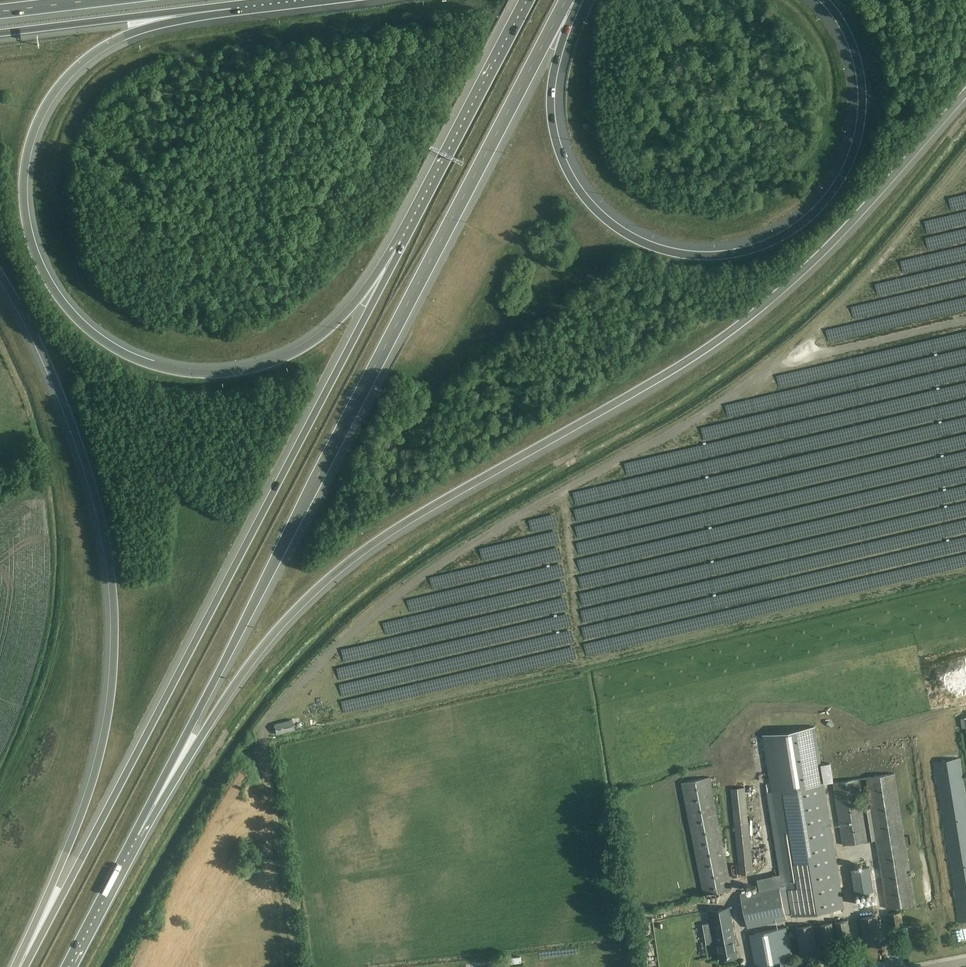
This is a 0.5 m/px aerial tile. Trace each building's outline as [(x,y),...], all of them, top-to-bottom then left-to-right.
[(276,734),(294,730),(292,719),(274,724),(276,734)] [(787,889),(780,890),(779,885),(740,894),(747,927),(786,919),(785,914),(791,913),(791,916),(843,907),(824,782),(815,727),(762,735),(772,790),(787,889)] [(960,758),(934,763),(959,922),(965,921),(965,798),(960,758)] [(862,809),(858,781),(834,785),(843,845),(876,840),(887,908),(915,904),(894,774),(866,779),(871,808),(862,809)] [(731,889),(710,779),(682,784),(704,895),(731,889)] [(731,788),(740,874),(753,873),(744,787),(731,788)] [(851,869),(855,894),(874,891),(870,866),(851,869)] [(736,941),(729,907),(708,911),(714,945),(717,944),(720,960),(737,957),(734,941),(736,941)] [(901,912),(887,914),(890,931),(904,930),(901,912)] [(880,944),(876,916),(861,918),(865,946),(880,944)] [(837,940),(851,937),(848,919),(834,922),(837,940)] [(822,942),(831,941),(836,940),(832,922),(819,924),(822,942)] [(817,952),(812,925),(797,927),(802,955),(817,952)] [(786,927),(754,933),(761,966),(771,964),(771,966),(793,966),(786,927)]
